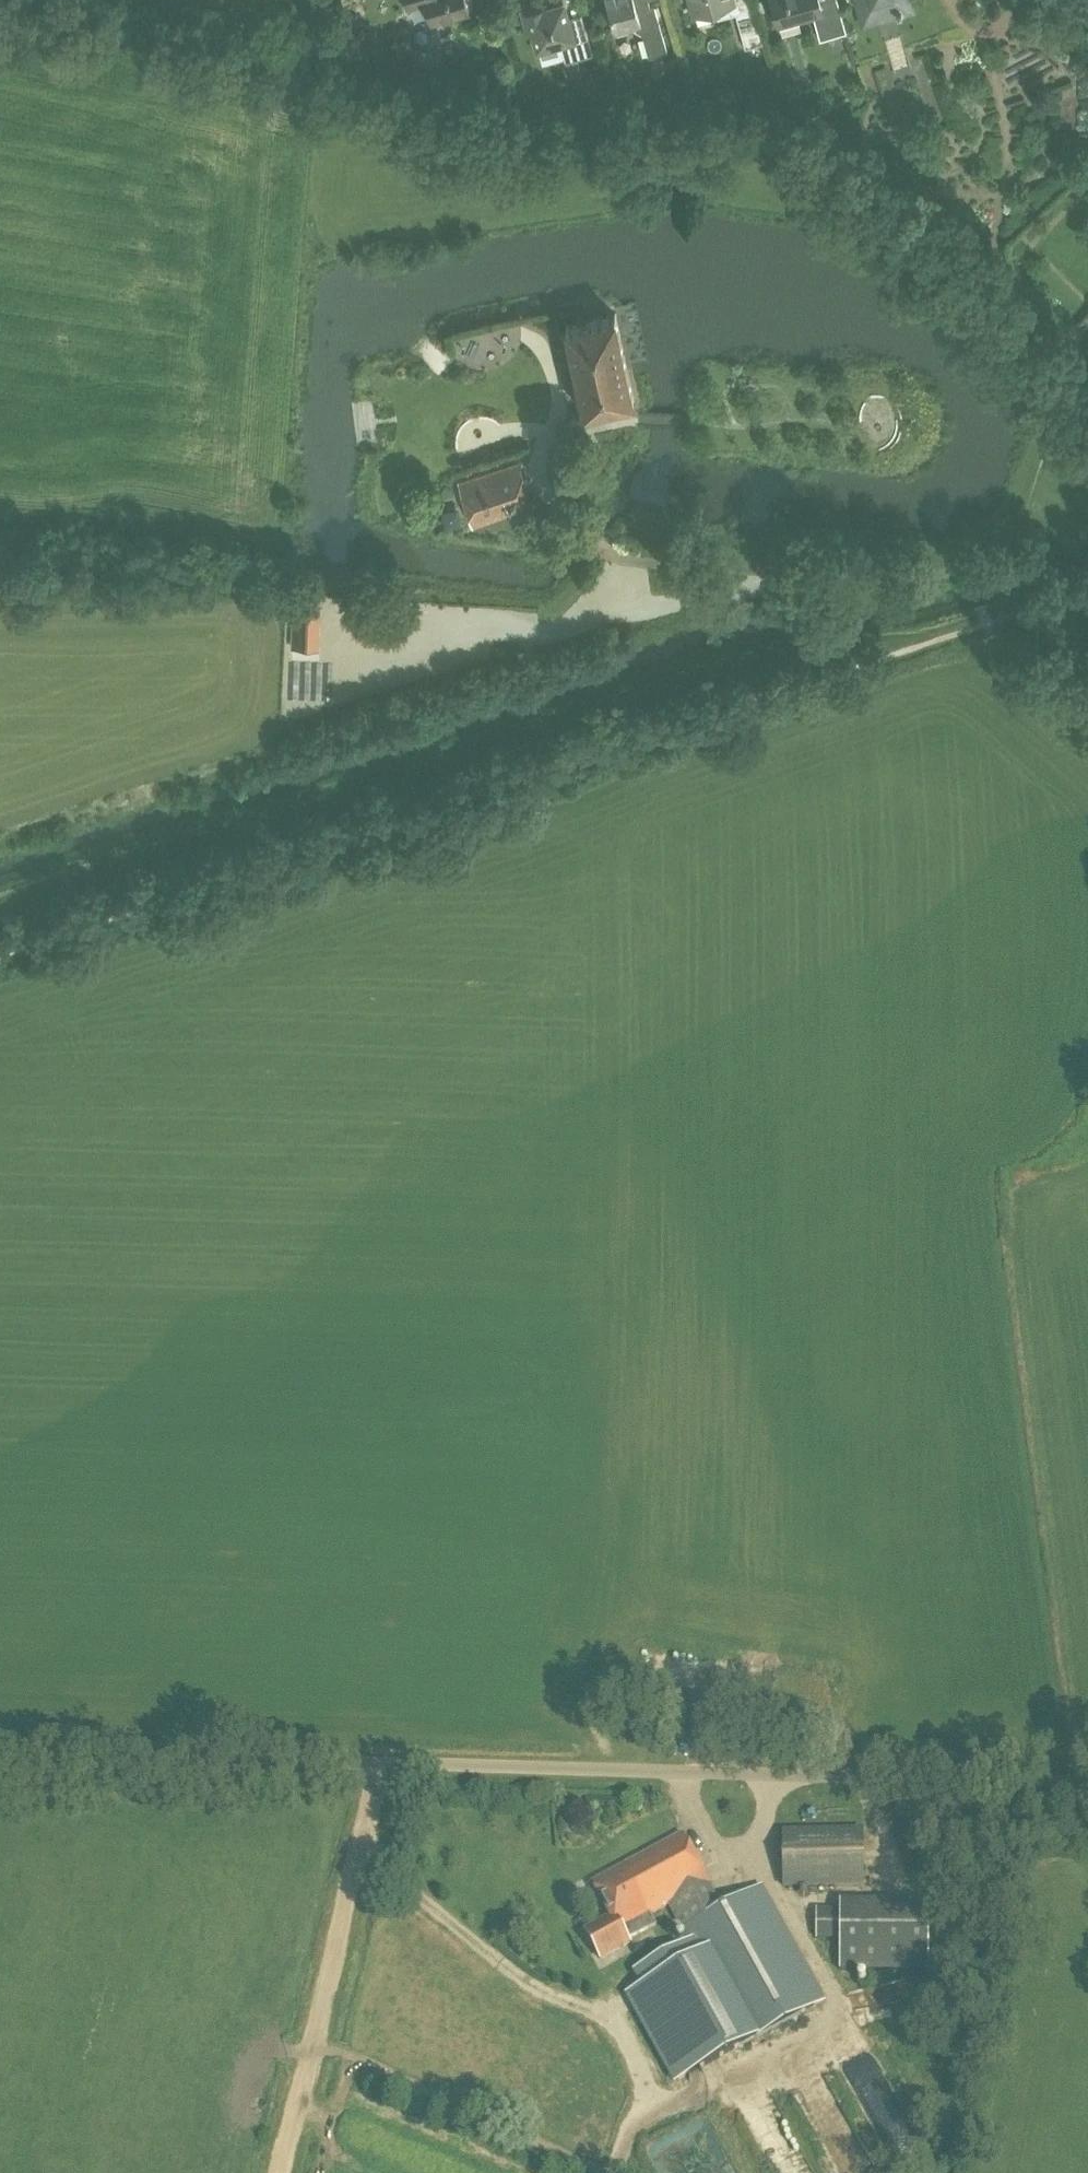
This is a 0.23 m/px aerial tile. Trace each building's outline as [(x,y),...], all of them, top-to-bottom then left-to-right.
[(408,9),(427,4),(432,21),(470,10),(467,0),(405,0),(408,9)] [(649,0),(607,0),(616,33),(635,28),(643,32),(647,47),(649,56),(668,51),(655,4),(651,6),(649,0)] [(696,14),(716,8),(718,17),(736,12),(746,47),(763,42),(751,0),(692,0),(696,14)] [(779,25),(814,15),(820,39),(847,31),(838,0),(772,0),(779,25)] [(913,9),(911,0),(857,0),(864,23),(913,9)] [(568,17),(564,3),(546,8),(545,4),(523,10),(529,32),(533,31),(538,49),(559,44),(563,62),(594,54),(583,13),(568,17)] [(1056,37),(1062,30),(1046,16),(1040,23),(1056,37)] [(584,410),(635,399),(616,313),(566,323),(584,410)] [(473,527),(535,507),(520,461),(458,482),(473,527)] [(320,625),(292,624),(291,646),(319,647),(320,625)] [(783,1889),(865,1887),(864,1829),(782,1830),(783,1889)] [(591,1883),(609,1917),(584,1929),(598,1956),(653,1928),(650,1924),(654,1921),(651,1915),(669,1905),(683,1931),(682,1932),(686,1939),(632,1969),(641,1985),(630,1991),(678,2080),(824,2001),(762,1886),(722,1907),(710,1884),(709,1884),(682,1834),(591,1883)] [(929,1973),(929,1905),(929,1902),(839,1902),(839,1909),(816,1909),(816,1941),(838,1941),(839,1972),(929,1973)]
